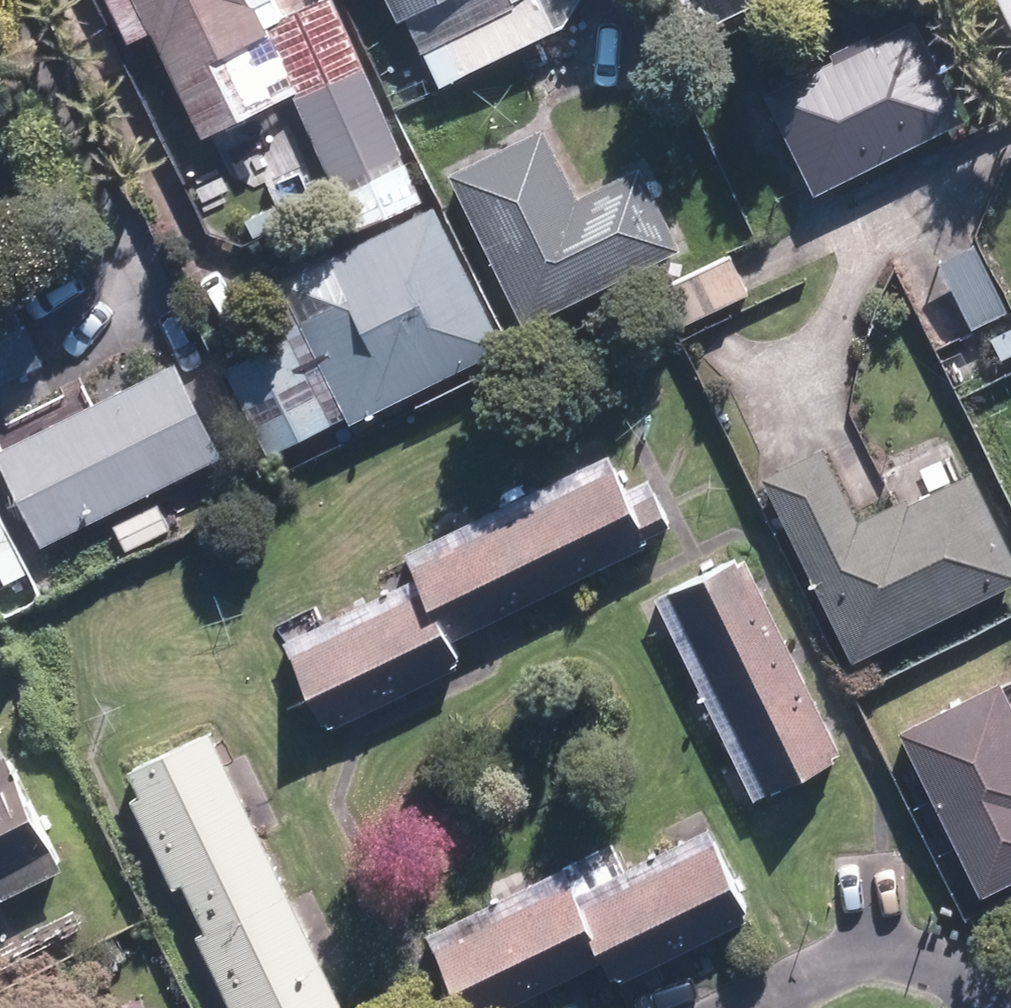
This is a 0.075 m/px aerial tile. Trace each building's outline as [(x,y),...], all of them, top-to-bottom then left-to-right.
[(119,35),(140,24),(194,130),(282,87),(310,151),(295,158),(302,171),(320,195),(329,191),(402,160),(329,0),(298,0),(258,18),(249,0),(250,0),(101,0),(119,35)] [(389,13),(416,0),(382,0),(389,13)] [(535,0),(492,0),(413,37),(433,78),(545,25),(535,0)] [(1010,40),(1010,0),(992,0),(1010,40)] [(806,188),(957,114),(907,11),(756,86),(806,188)] [(515,320),(672,243),(632,161),(572,191),(537,121),(441,168),(515,320)] [(402,160),(329,191),(345,227),(416,196),(402,160)] [(341,416),(495,339),(426,202),(272,279),(291,315),(278,322),(281,331),(216,364),(260,450),(339,410),(341,416)] [(1002,307),(968,239),(930,258),(963,325),(1002,307)] [(37,359),(1,283),(0,284),(0,377),(37,359)] [(1010,348),(1010,321),(985,333),(995,355),(1010,348)] [(213,450),(169,359),(0,441),(0,472),(32,538),(213,450)] [(844,655),(1010,573),(1010,563),(964,468),(903,498),(900,491),(849,516),(814,443),(754,473),(844,655)] [(625,501),(607,462),(403,559),(416,585),(282,649),(316,718),(322,715),(325,724),(450,662),(446,655),(452,652),(444,636),(641,541),(637,534),(664,521),(648,490),(625,501)] [(118,547),(166,524),(154,499),(106,522),(118,547)] [(732,562),(729,555),(661,589),(760,788),(828,755),(825,749),(834,745),(740,558),(732,562)] [(971,892),(1010,872),(1010,714),(992,675),(890,725),(971,892)] [(122,793),(165,885),(175,880),(198,926),(187,932),(224,1007),(315,1007),(333,999),(202,725),(120,765),(131,788),(122,793)] [(51,845),(6,749),(0,752),(0,869),(51,845)] [(702,834),(573,898),(560,874),(425,942),(458,1007),(462,1007),(465,1006),(466,1007),(476,1007),(596,948),(605,966),(610,963),(613,969),(734,909),(731,903),(736,900),(702,834)]
